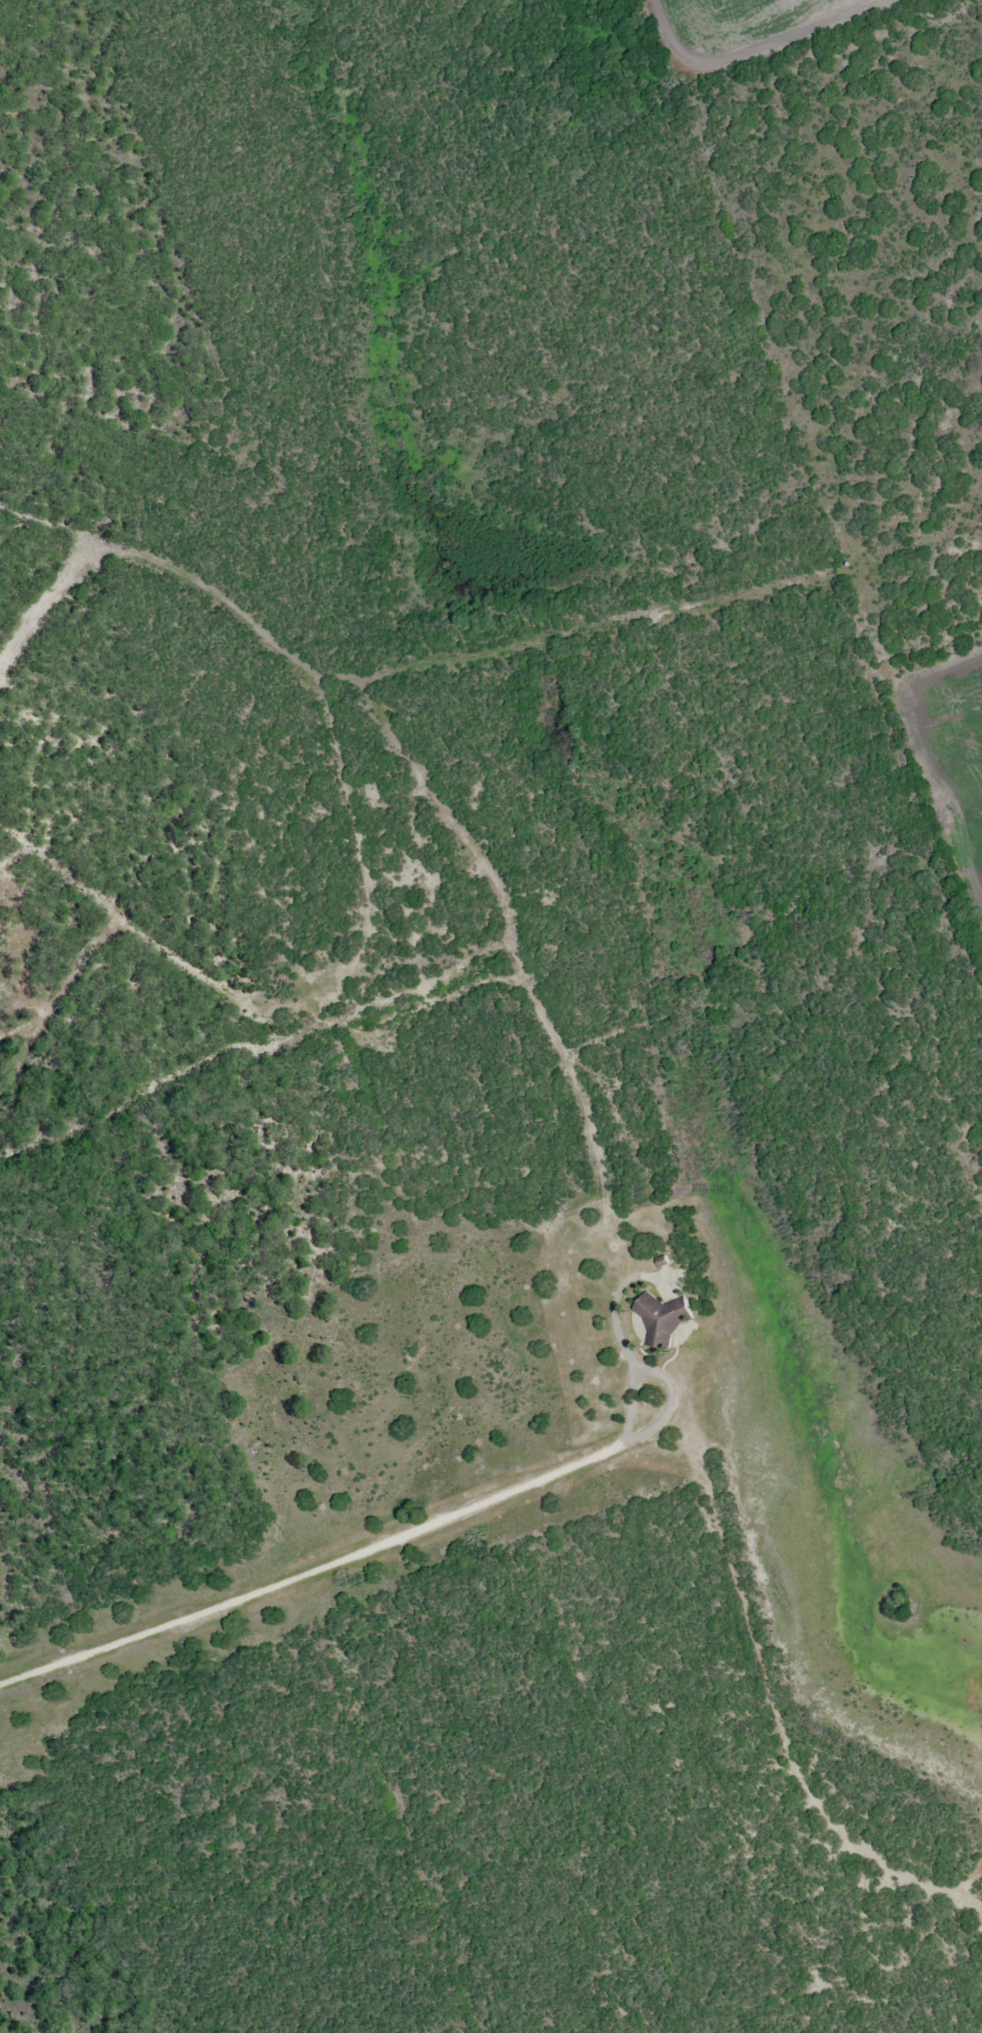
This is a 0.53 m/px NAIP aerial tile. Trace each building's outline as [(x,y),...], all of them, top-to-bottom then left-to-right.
[(668,1344),(664,1328),(688,1321),(682,1299),(655,1307),(652,1294),(629,1300),(644,1351),(668,1344)]
